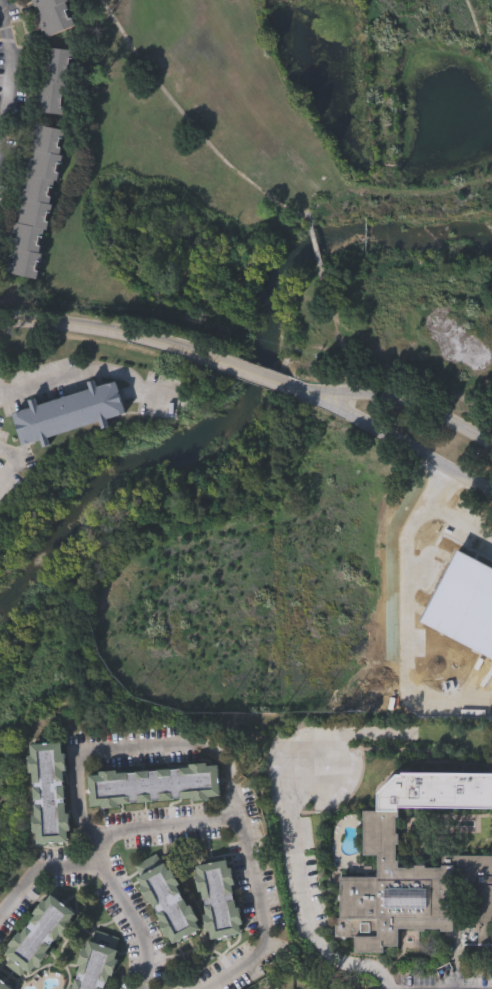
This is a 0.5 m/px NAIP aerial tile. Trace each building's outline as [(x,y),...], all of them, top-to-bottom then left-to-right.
[(48,36),(32,0),(66,0),(76,23),(48,36)] [(38,110),(45,46),(72,49),(64,113),(38,110)] [(6,272),(33,123),(65,129),(38,278),(6,272)] [(17,443),(10,411),(28,407),(26,399),(37,397),(38,401),(86,389),(85,385),(117,378),(125,412),(102,417),(103,421),(43,435),(43,437),(17,443)] [(29,742),(65,741),(70,842),(34,844),(29,742)] [(86,771),(216,763),(218,797),(88,805),(86,771)] [(395,814),(360,814),(360,858),(375,858),(375,880),(336,880),(336,941),(352,941),(352,956),(383,956),(383,950),(397,950),(397,933),(491,933),(491,859),(454,859),(454,870),(395,870),(395,814)] [(171,943),(133,877),(139,873),(135,865),(158,852),(201,926),(171,943)] [(209,940),(196,865),(232,859),(245,933),(209,940)] [(29,979),(1,958),(49,891),(77,911),(29,979)] [(120,950),(107,988),(70,988),(87,938),(120,950)] [(0,977),(15,988),(0,988),(0,977)]
